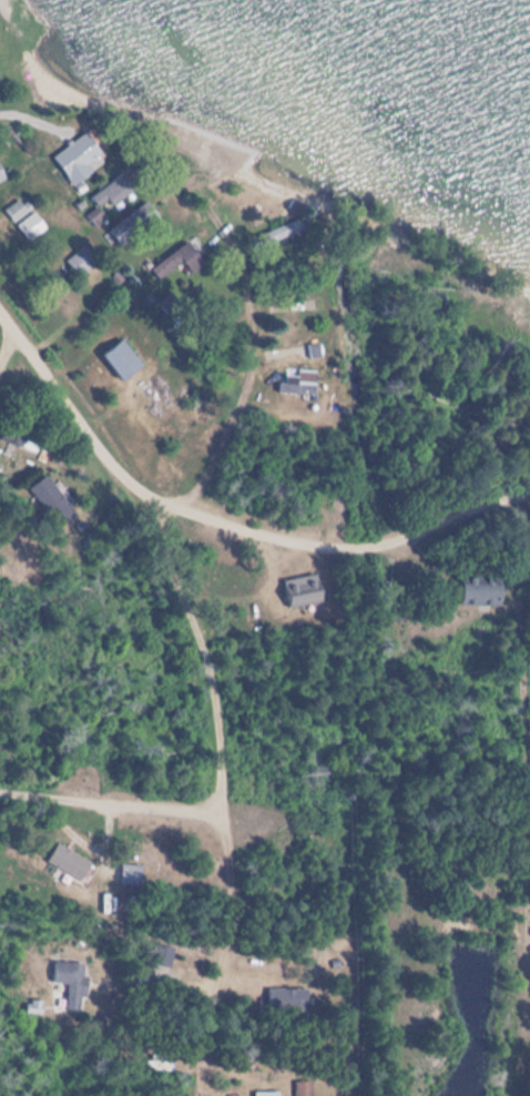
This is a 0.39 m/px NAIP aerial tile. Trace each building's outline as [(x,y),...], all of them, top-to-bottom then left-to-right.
[(75,185),(110,164),(92,133),(58,154),(75,185)] [(100,207),(108,200),(115,207),(135,187),(121,173),(93,200),(100,207)] [(32,212),(27,199),(7,207),(12,221),(32,212)] [(159,217),(146,202),(110,231),(122,246),(159,217)] [(88,216),(94,225),(106,219),(100,209),(88,216)] [(30,242),(47,227),(34,212),(17,226),(30,242)] [(263,243),(307,231),(305,219),(259,232),(263,243)] [(182,262),(194,275),(206,264),(184,241),(152,272),(161,281),(182,262)] [(79,277),(98,263),(84,246),(67,261),(79,277)] [(142,366),(123,339),(101,354),(120,382),(142,366)] [(307,384),(279,384),(279,394),(307,394),(307,384)] [(29,432),(8,422),(0,438),(21,448),(29,432)] [(75,513),(47,475),(30,489),(59,526),(75,513)] [(316,576),(284,579),(287,608),(320,605),(316,576)] [(458,606),(498,606),(498,579),(458,579),(458,606)] [(85,884),(96,865),(55,843),(45,862),(85,884)] [(118,883),(140,885),(142,866),(120,863),(118,883)] [(150,965),(172,967),(174,946),(152,944),(150,965)] [(67,1008),(83,1009),(85,963),(53,962),(53,983),(68,984),(67,1008)] [(307,990),(267,990),(267,1012),(307,1012),(307,990)] [(312,1082),(296,1082),(296,1095),(312,1095),(312,1082)]
